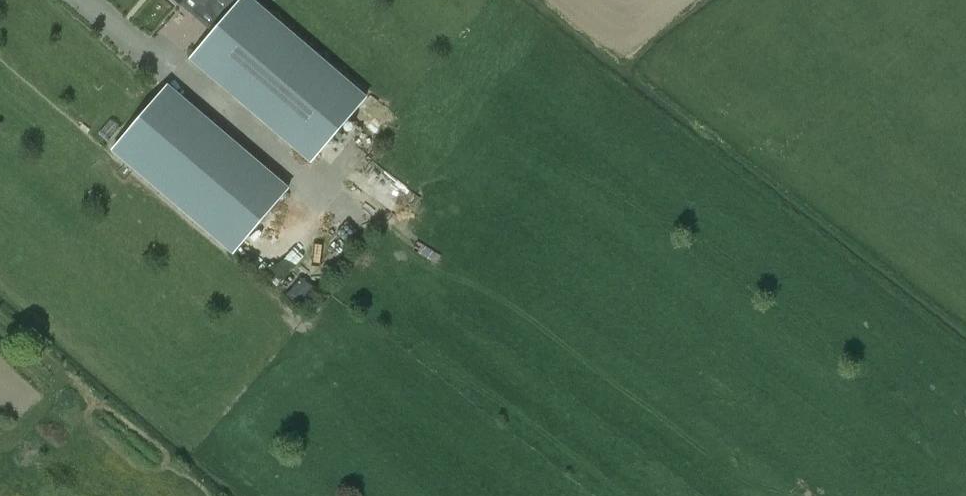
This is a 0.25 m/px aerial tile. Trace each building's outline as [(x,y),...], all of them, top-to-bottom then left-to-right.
[(180,0),(214,30),(191,56),(313,161),(368,97),(255,0),(239,0),(175,0),(178,3),(180,0)] [(290,188),(168,83),(110,150),(233,255),(290,188)]
